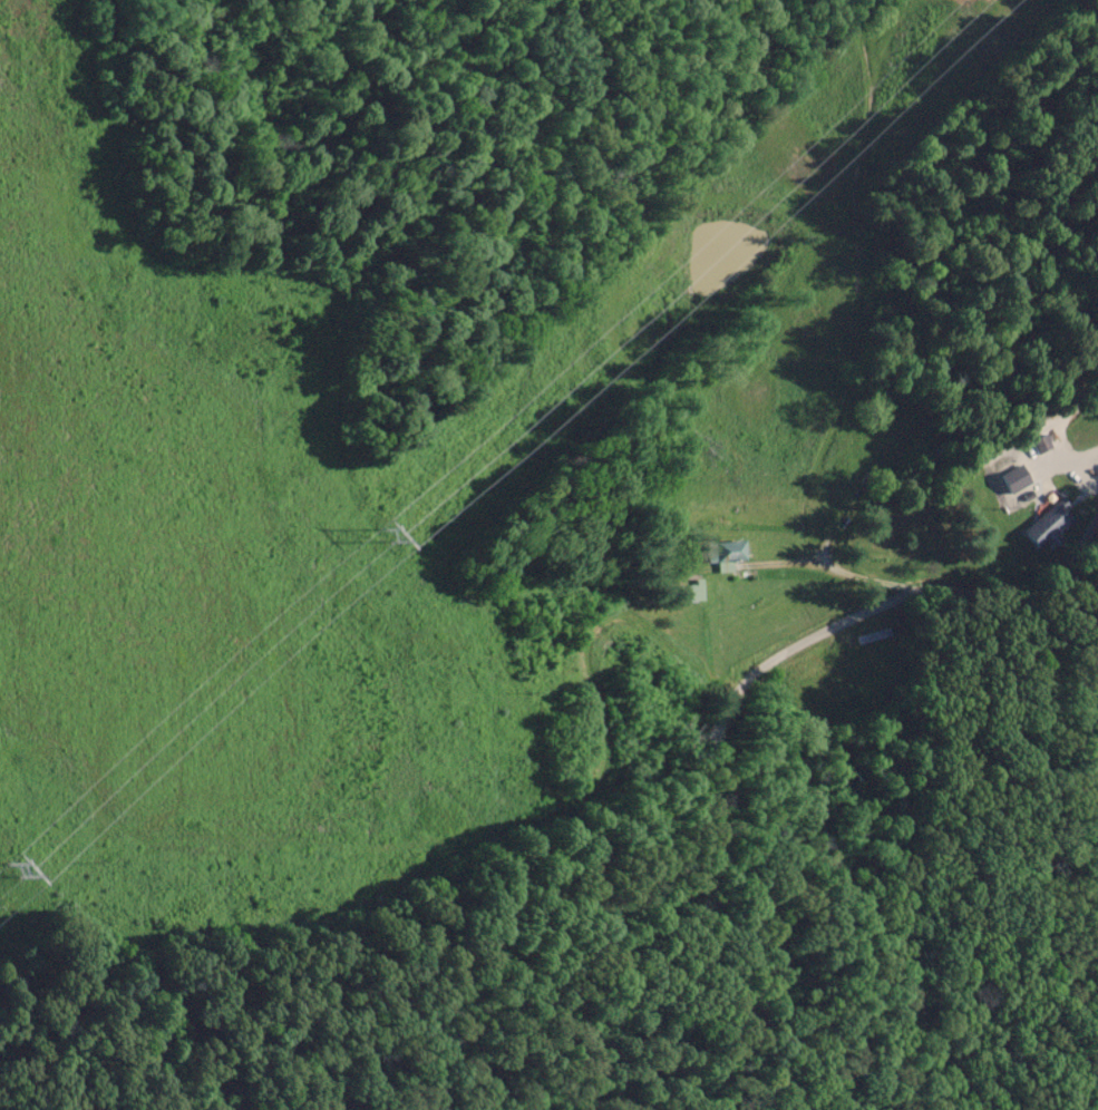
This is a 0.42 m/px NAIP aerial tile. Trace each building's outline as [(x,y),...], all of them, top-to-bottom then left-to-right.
[(999,475),(1010,494),(1032,482),(1021,463),(999,475)] [(1041,516),(1022,530),(1036,548),(1048,539),(1049,541),(1076,520),(1055,493),(1035,508),(1041,516)] [(713,541),(713,571),(732,571),(732,559),(745,559),(745,540),(713,541)] [(703,599),(703,581),(682,581),(681,599),(703,599)] [(889,634),(887,628),(857,636),(859,642),(889,634)]
